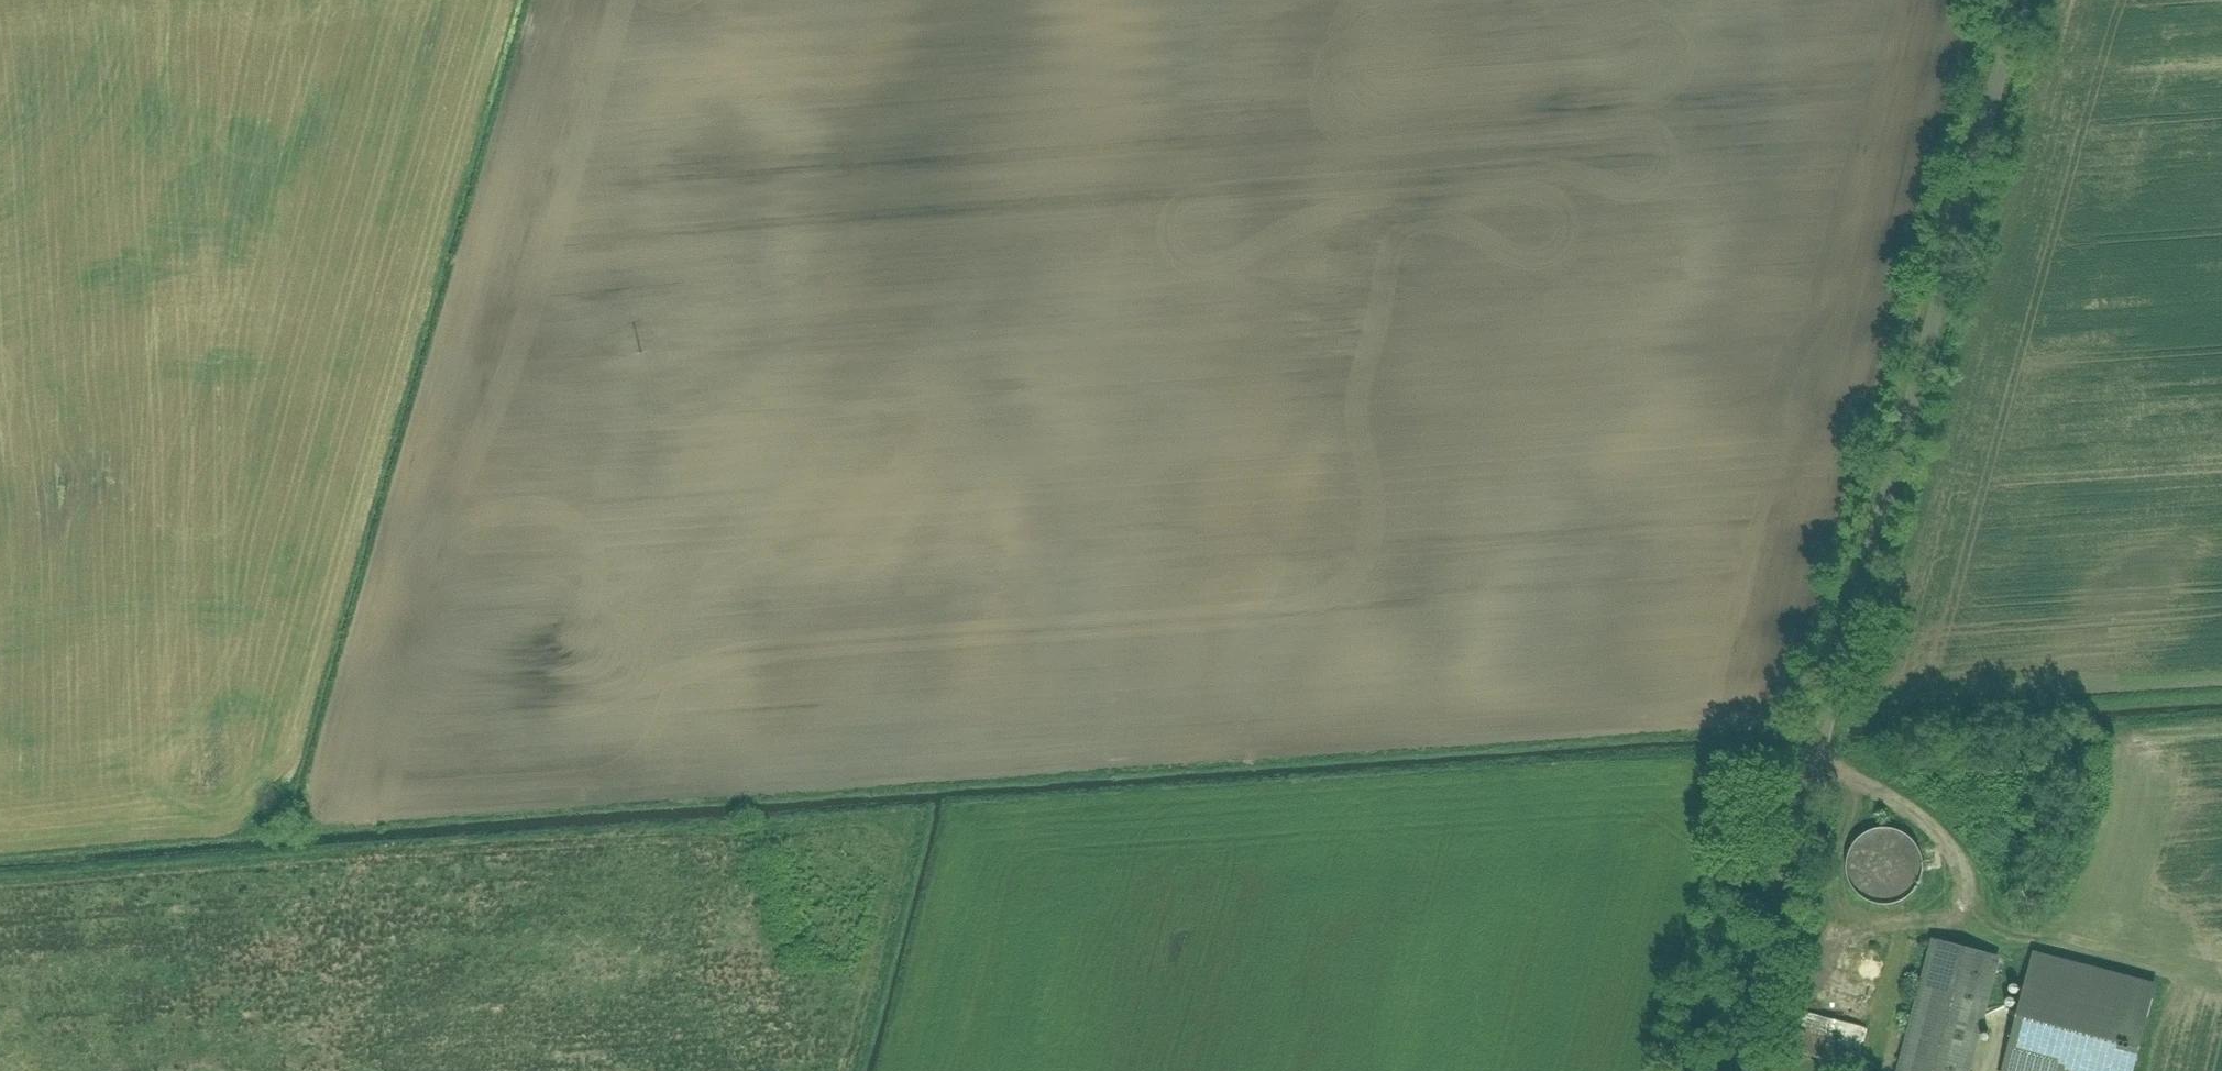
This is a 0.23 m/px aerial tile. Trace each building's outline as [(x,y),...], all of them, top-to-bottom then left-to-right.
[(1829,847),(1827,863),(1838,891),(1856,902),(1884,901),(1904,884),(1910,863),(1903,839),(1889,826),(1859,821),(1839,832),(1829,847)] [(2004,963),(1939,945),(1905,1070),(1974,1070),(2004,963)] [(2032,964),(2006,1070),(2133,1070),(2153,993),(2032,964)] [(1801,1013),(1791,1056),(1856,1070),(1866,1028),(1801,1013)]
